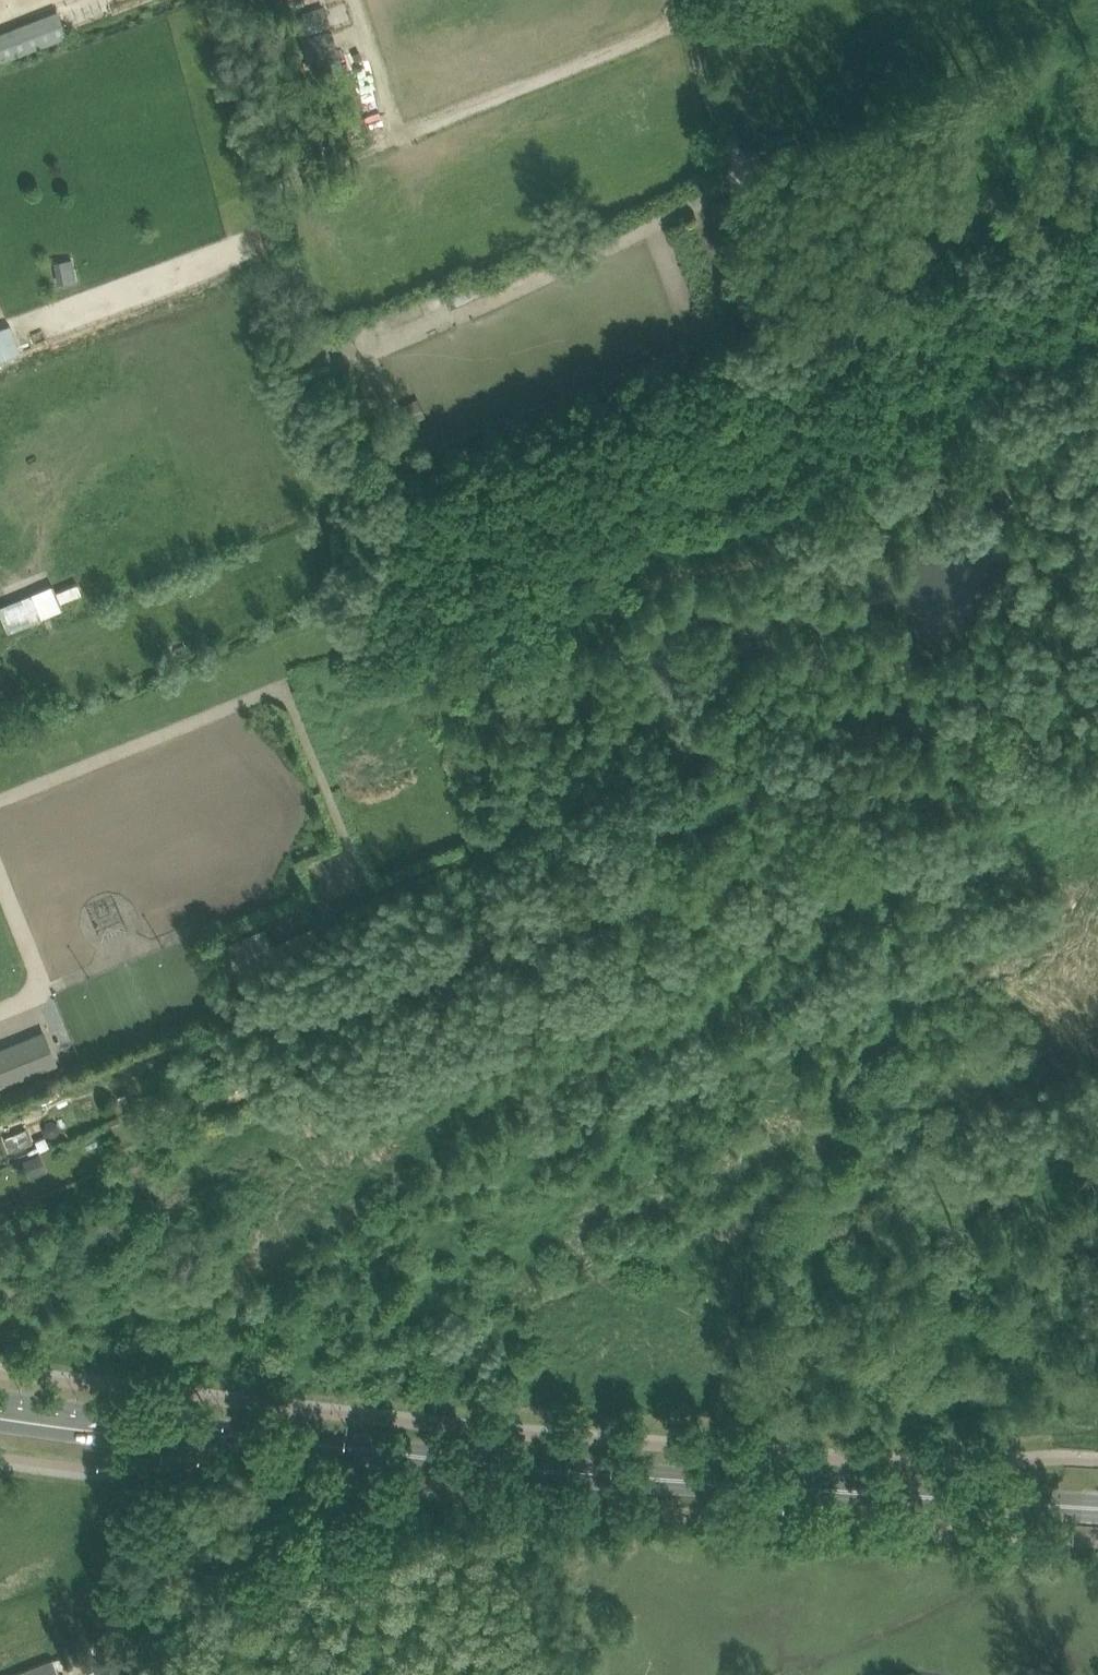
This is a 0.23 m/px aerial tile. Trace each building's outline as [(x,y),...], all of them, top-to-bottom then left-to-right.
[(2,59),(70,34),(61,10),(0,32),(0,54),(2,59)] [(33,597),(4,609),(12,629),(41,617),(33,597)] [(313,927),(233,962),(250,1001),(331,966),(313,927)] [(45,1029),(0,1047),(0,1080),(1,1083),(57,1060),(45,1029)] [(24,1159),(32,1178),(48,1171),(41,1152),(24,1159)] [(187,1635),(167,1629),(163,1643),(182,1649),(187,1635)] [(53,1657),(9,1673),(9,1674),(8,1674),(60,1674),(53,1657)]
